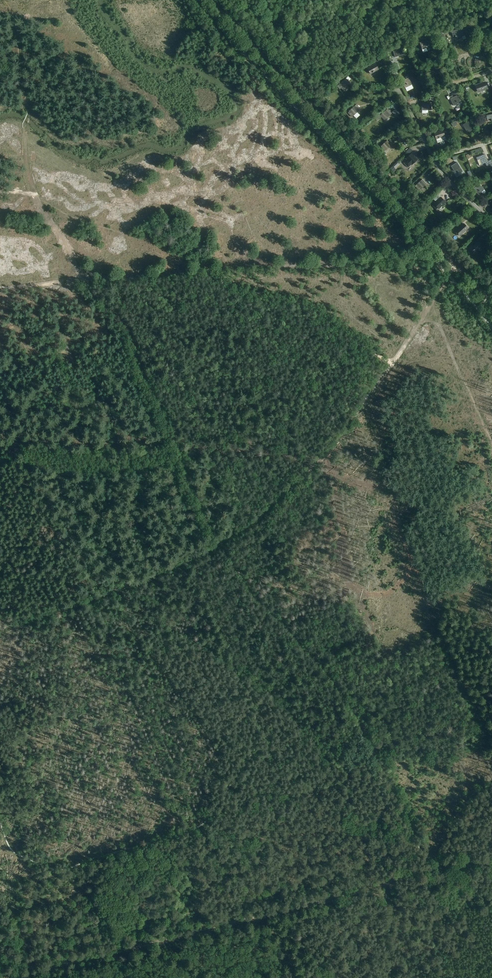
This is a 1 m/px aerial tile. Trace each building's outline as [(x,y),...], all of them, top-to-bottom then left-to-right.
[(462,27),(451,31),(451,32),(453,37),(455,36),(456,38),(462,36),(463,39),(466,38),(463,29),(462,27)] [(428,40),(420,42),(422,49),(426,48),(427,50),(430,48),(428,40)] [(401,48),(393,51),(395,57),(403,54),(401,49),(401,48)] [(379,69),(375,63),(367,68),(370,74),(379,69)] [(430,77),(438,73),(436,68),(428,72),(430,77)] [(405,88),(412,84),(409,77),(401,81),(405,88)] [(343,89),(350,83),(349,81),(346,78),(338,85),(337,86),(340,89),(341,88),(343,89)] [(485,81),(475,85),(478,93),(488,89),(485,81)] [(452,95),(449,97),(454,106),(461,102),(457,95),(453,97),(452,95)] [(361,109),(356,104),(349,111),(350,113),(349,114),(352,117),(361,109)] [(387,109),(380,115),(384,120),(392,113),(387,109)] [(468,121),(462,125),(467,133),(473,129),(468,121)] [(437,143),(446,140),(443,130),(434,133),(437,143)] [(391,145),(387,140),(381,146),(382,147),(385,151),(391,145)] [(417,159),(414,156),(413,155),(412,153),(406,158),(407,159),(403,162),(408,167),(411,164),(417,159)] [(477,160),(479,165),(482,164),(485,162),(486,166),(489,165),(490,167),(491,166),(491,162),(491,160),(487,161),(485,154),(476,157),(477,160)] [(453,164),(451,166),(454,171),(457,170),(459,173),(463,171),(456,160),(452,163),(453,164)] [(427,184),(422,179),(416,185),(417,186),(416,187),(419,191),(427,184)] [(484,189),(479,183),(473,189),(479,195),(484,189)] [(436,209),(437,208),(438,208),(445,201),(441,197),(438,200),(436,201),(433,203),(434,204),(432,205),(436,209)] [(468,228),(464,223),(460,227),(459,226),(454,230),(459,236),(468,228)] [(482,245),(478,241),(474,245),(473,244),(469,248),(474,253),(482,245)]
